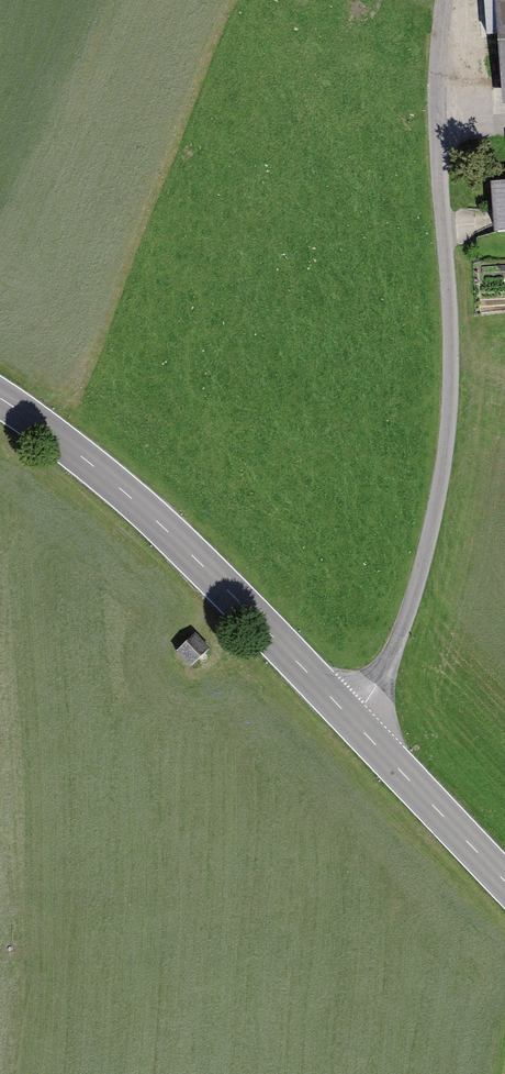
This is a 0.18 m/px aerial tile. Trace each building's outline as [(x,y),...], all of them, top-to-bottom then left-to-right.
[(502,108),(504,108),(504,0),(494,0),(502,108)] [(490,186),(493,236),(504,235),(504,185),(490,186)] [(219,659),(198,637),(182,652),(203,674),(219,659)]
